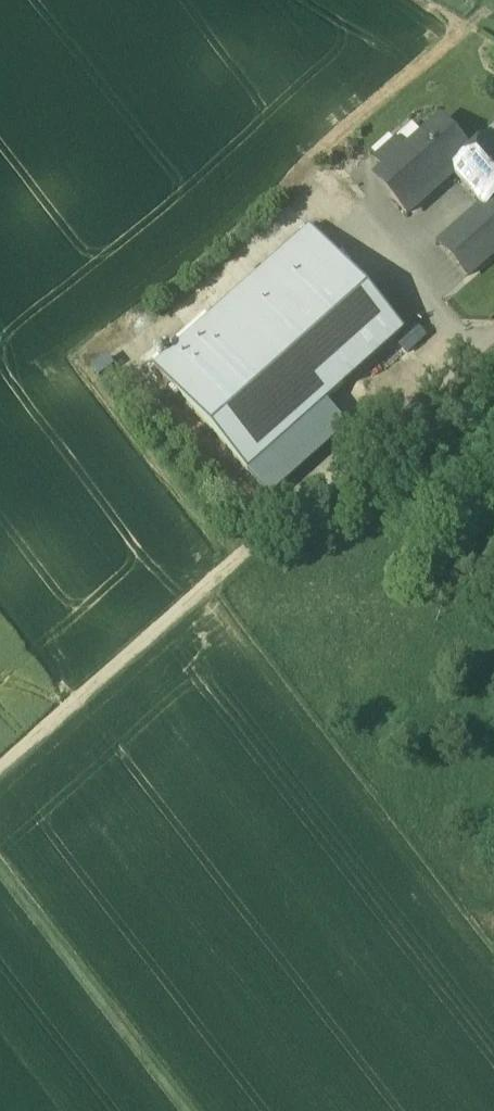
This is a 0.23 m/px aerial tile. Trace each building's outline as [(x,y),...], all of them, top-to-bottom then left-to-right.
[(405,154),(403,155),(407,159),(389,175),(401,188),(390,197),(407,215),(454,174),(453,172),(468,158),(450,138),(453,135),(441,122),(405,154)] [(453,172),(454,174),(484,208),(493,200),(493,201),(493,142),(491,138),(468,158),(453,172)] [(396,144),(377,161),(389,175),(407,159),(403,155),(405,154),(396,144)] [(467,233),(461,226),(440,246),(468,278),(493,255),(493,202),(493,201),(493,200),(484,208),(489,214),(467,233)] [(310,230),(231,300),(253,324),(331,254),(310,230)] [(253,324),(176,393),(248,474),(403,335),(331,254),(253,324)] [(231,300),(154,368),(176,393),(253,324),(231,300)]
